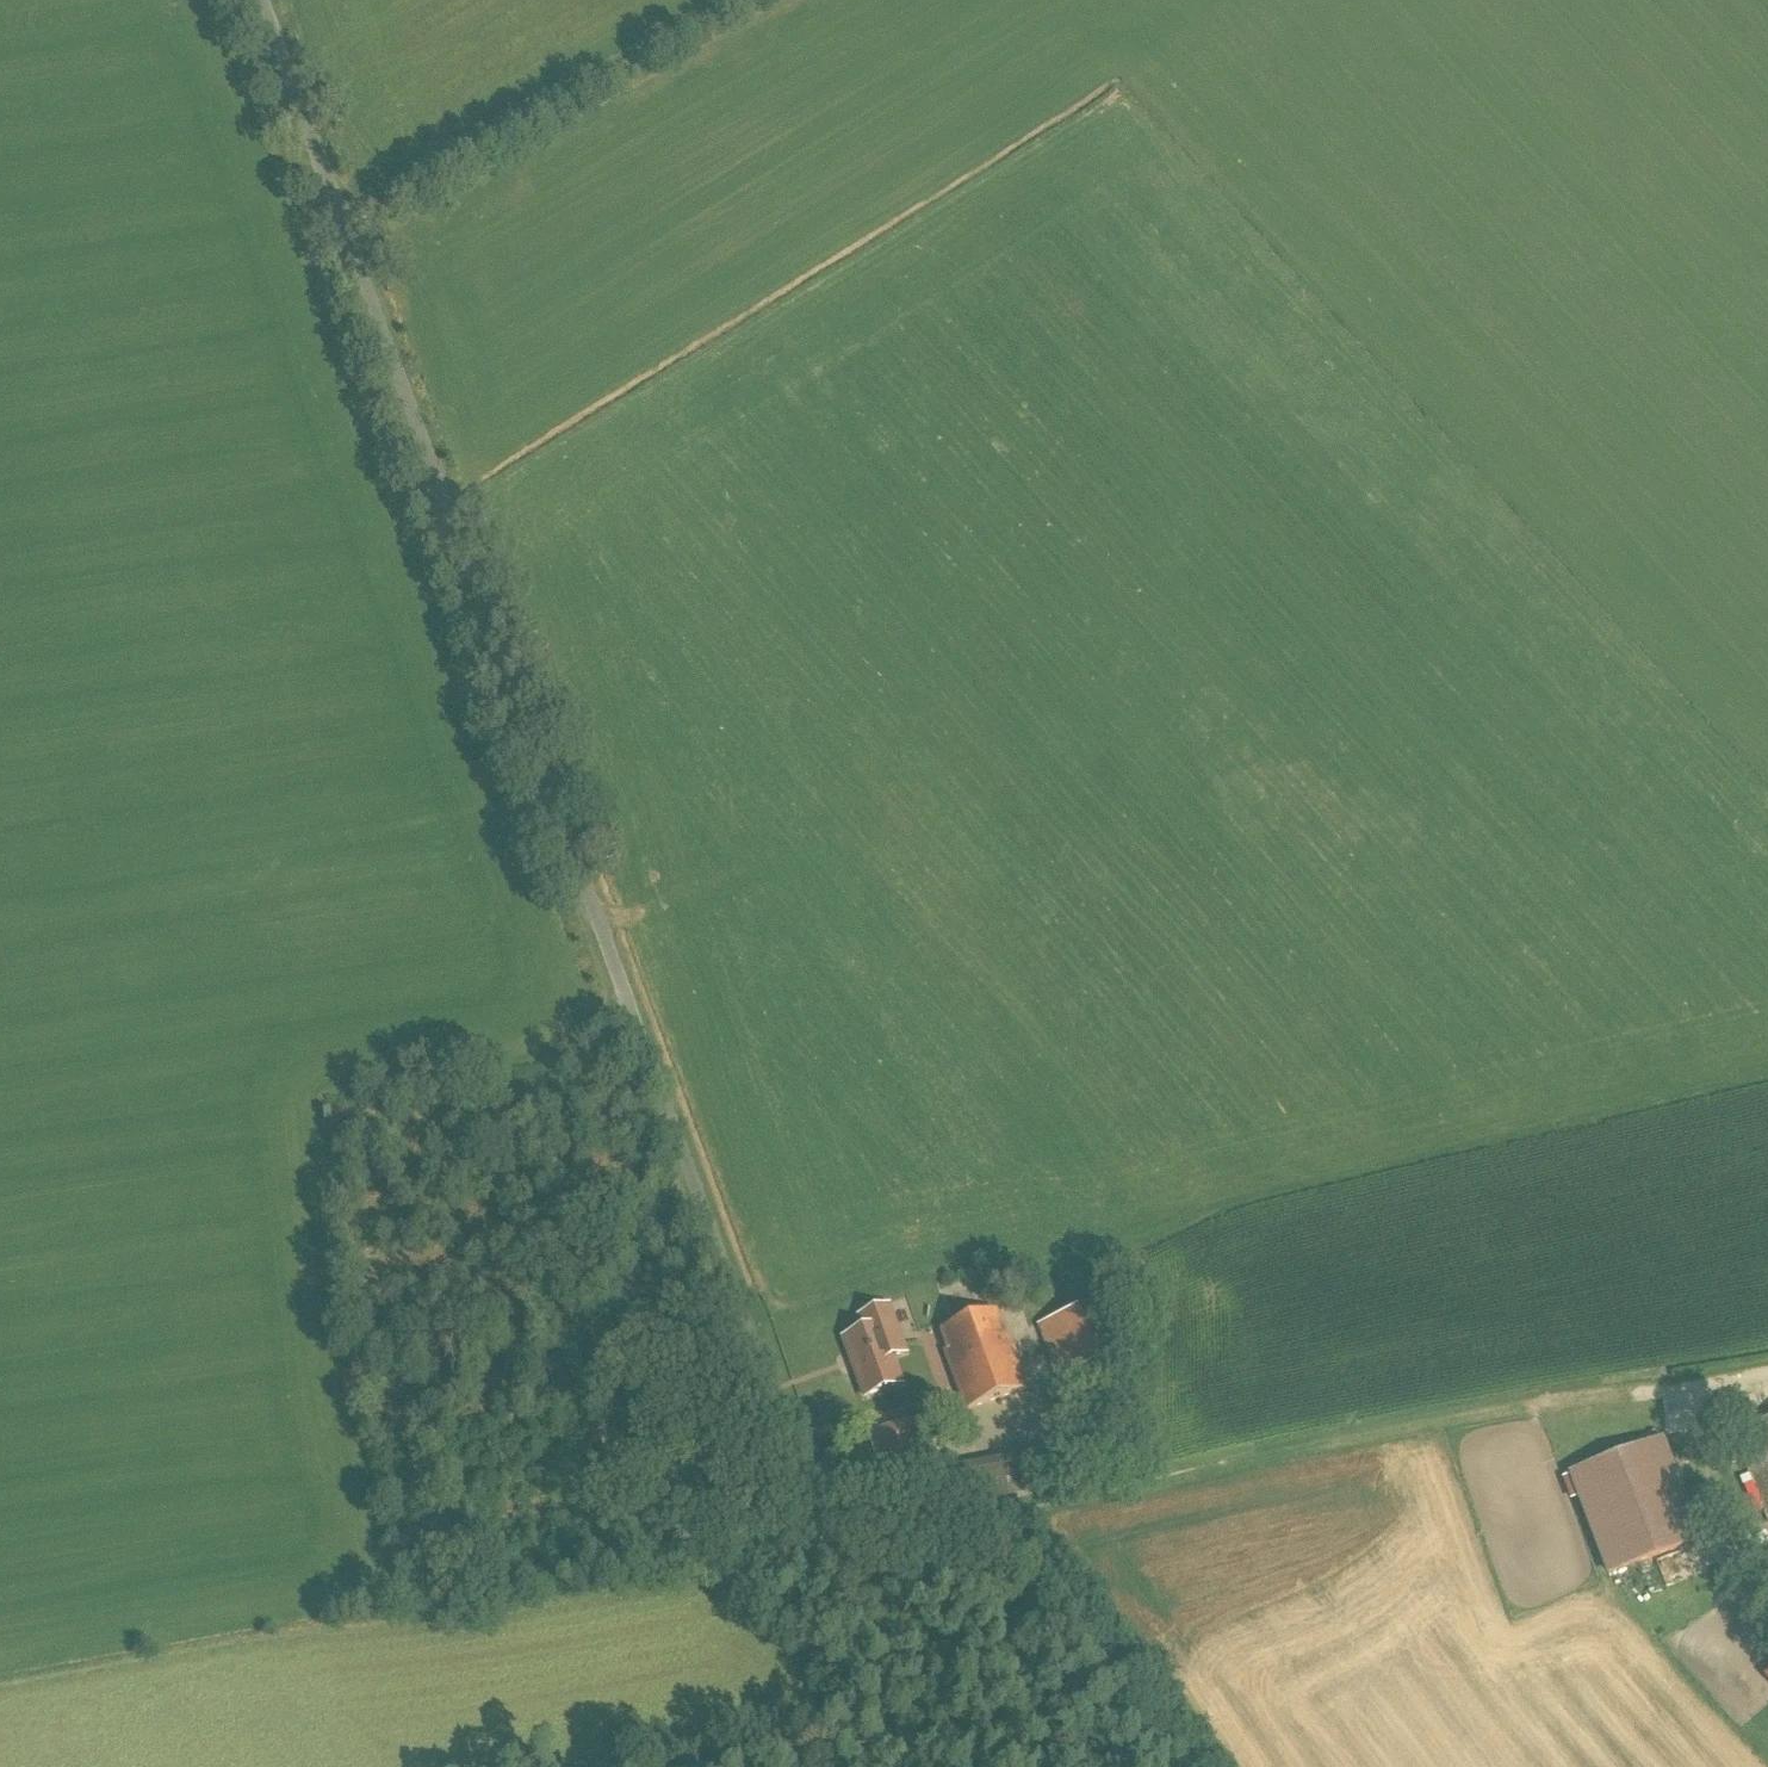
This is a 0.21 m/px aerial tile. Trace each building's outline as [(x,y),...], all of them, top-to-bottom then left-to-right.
[(1032,1303),(1060,1375),(1113,1354),(1085,1282),(1032,1303)] [(893,1357),(906,1353),(889,1307),(860,1317),(865,1331),(844,1339),(865,1397),(902,1384),(893,1357)] [(968,1411),(1028,1389),(1009,1337),(1005,1338),(996,1313),(942,1333),(949,1351),(946,1352),(968,1411)] [(1735,1433),(1767,1520),(1767,1421),(1735,1433)] [(1610,1574),(1699,1540),(1661,1442),(1573,1476),(1610,1574)] [(1045,1489),(1038,1454),(944,1471),(951,1506),(1045,1489)] [(1757,1564),(1767,1594),(1767,1559),(1757,1564)]
